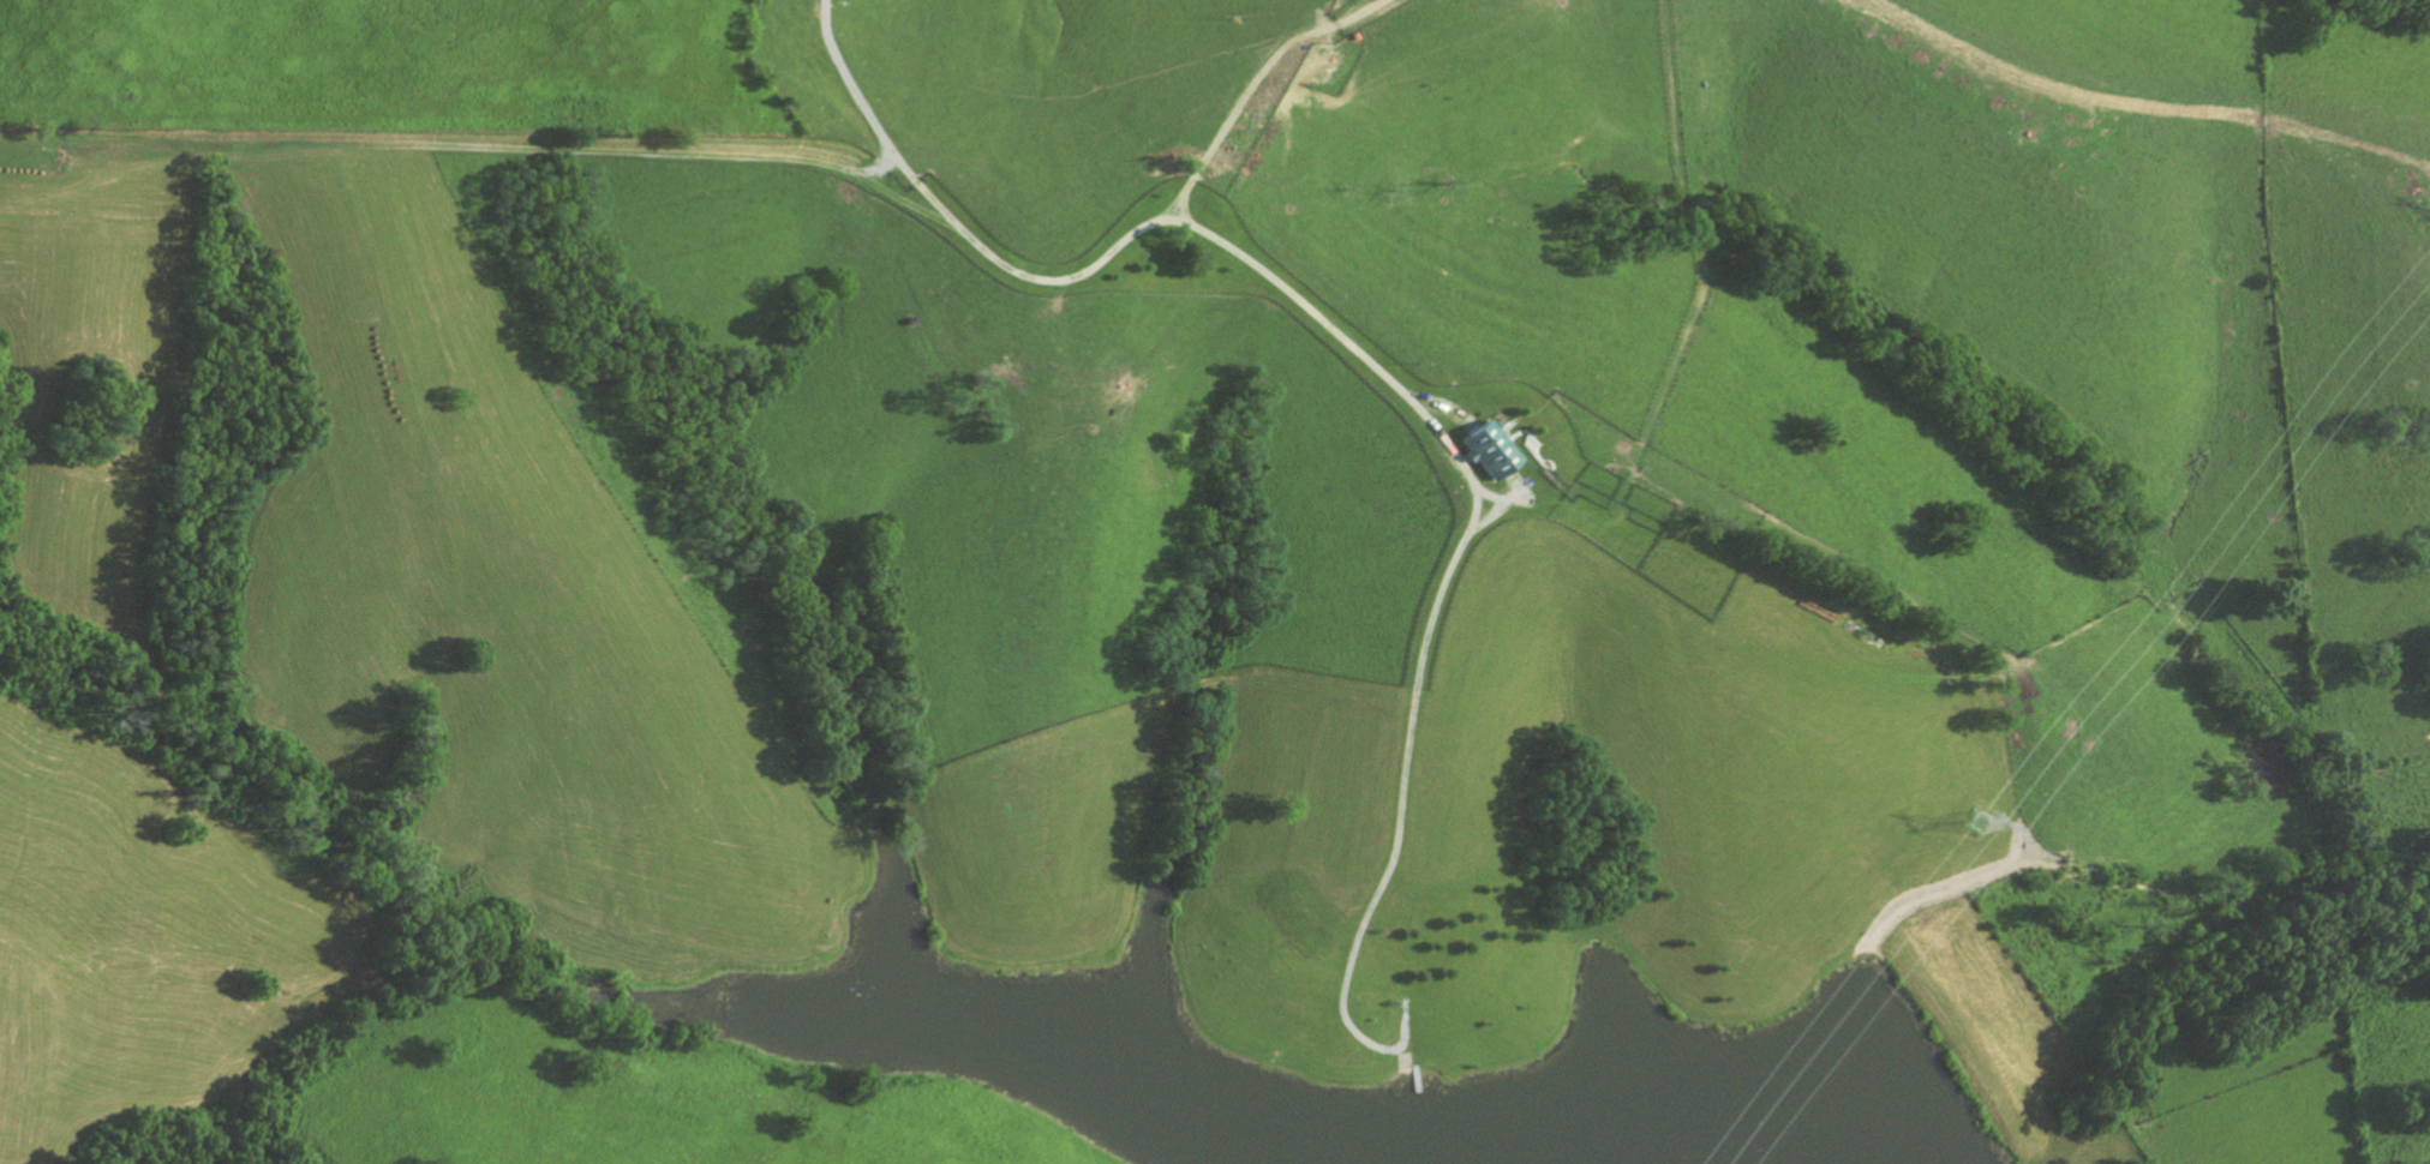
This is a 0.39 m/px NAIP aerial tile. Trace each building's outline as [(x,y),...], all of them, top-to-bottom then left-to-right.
[(1512,470),(1522,464),(1496,420),(1461,440),(1476,464),(1481,461),(1494,484),(1514,472),(1512,470)]
